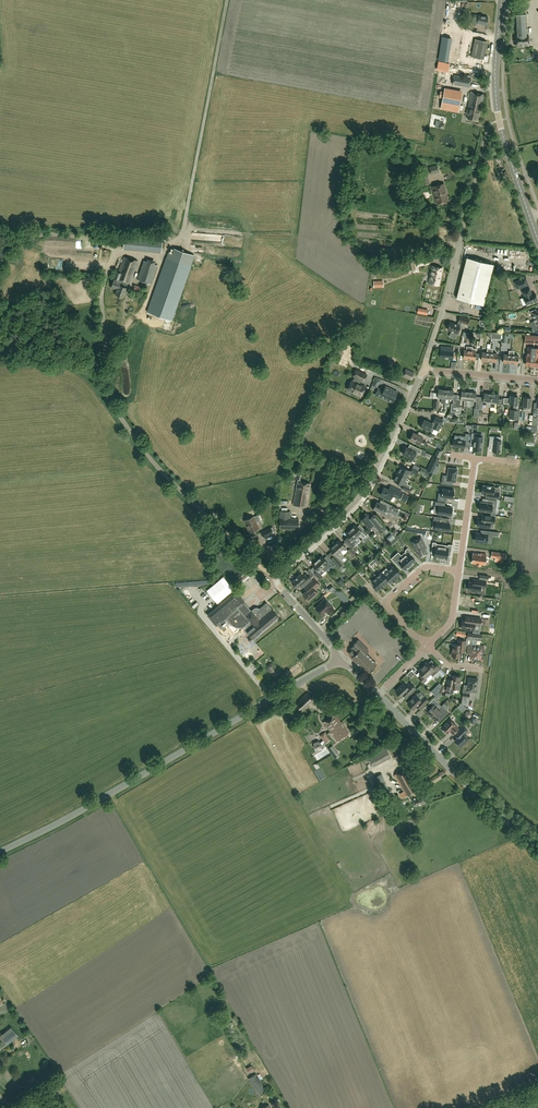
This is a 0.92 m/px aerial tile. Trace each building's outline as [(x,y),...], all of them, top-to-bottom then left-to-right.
[(474,14),(473,19),(477,20),(477,23),(486,25),(488,17),(478,15),(474,14)] [(527,34),(526,14),(515,14),(516,35),(515,35),(516,46),(521,46),(524,46),(528,45),(528,34),(527,34)] [(457,57),(461,34),(452,32),(448,56),(457,57)] [(483,59),(487,41),(475,39),(471,57),(483,59)] [(469,87),(471,78),(454,75),(452,84),(469,87)] [(459,112),(462,91),(445,88),(444,91),(443,95),(441,109),(459,112)] [(480,112),(484,94),(471,92),(467,109),(469,110),(467,118),(476,120),(478,112),(480,112)] [(499,180),(508,178),(502,158),(495,160),(499,180)] [(431,174),(439,172),(437,165),(429,167),(431,174)] [(424,185),(430,184),(428,176),(422,177),(424,185)] [(436,204),(448,201),(444,183),(432,187),(436,204)] [(178,300),(190,266),(194,255),(174,248),(172,253),(169,252),(167,257),(155,291),(178,300)] [(130,283),(138,260),(124,256),(118,272),(116,271),(114,278),(117,279),(117,280),(114,279),(111,287),(117,289),(116,294),(123,297),(127,287),(125,287),(127,282),(130,283)] [(412,273),(419,272),(418,266),(429,264),(428,257),(410,260),(412,273)] [(483,305),(493,264),(467,257),(456,298),(460,299),(460,300),(461,301),(465,303),(466,301),(483,305)] [(151,284),(157,265),(144,260),(137,279),(151,284)] [(439,285),(442,268),(432,266),(428,283),(439,285)] [(523,287),(521,280),(514,282),(517,289),(523,287)] [(532,294),(530,288),(522,291),(524,297),(526,304),(537,300),(535,293),(532,294)] [(63,308),(67,312),(71,309),(72,308),(69,304),(68,304),(63,308)] [(459,325),(450,322),(447,330),(457,333),(459,325)] [(452,351),(452,347),(446,347),(445,350),(441,350),(440,357),(449,358),(450,351),(452,351)] [(489,361),(490,348),(487,348),(487,353),(482,352),(481,360),(489,361)] [(496,361),(497,354),(492,353),(492,349),(490,348),(489,361),(496,361)] [(510,363),(511,351),(509,350),(508,355),(503,354),(503,362),(510,363)] [(519,356),(514,355),(514,351),(511,351),(510,363),(518,364),(519,356)] [(411,379),(414,373),(406,369),(403,376),(411,379)] [(352,380),(347,389),(348,390),(348,389),(352,391),(352,392),(357,394),(360,395),(360,396),(361,396),(365,387),(359,384),(361,380),(363,381),(367,375),(356,370),(353,376),(355,377),(353,380),(352,380)] [(378,388),(375,395),(380,397),(381,396),(384,397),(384,398),(388,400),(388,399),(393,401),(397,392),(386,386),(383,391),(378,388)] [(445,403),(446,390),(438,389),(438,393),(438,397),(442,398),(441,403),(445,403)] [(453,399),(453,390),(446,390),(445,403),(445,401),(449,402),(449,398),(453,399)] [(468,405),(468,401),(468,400),(469,392),(461,391),(460,399),(464,400),(464,405),(468,405)] [(475,401),(476,392),(469,392),(468,400),(475,401)] [(490,407),(491,394),(484,393),(483,401),(486,402),(486,406),(490,407)] [(502,413),(503,398),(499,398),(499,394),(491,394),(490,407),(495,407),(495,402),(498,403),(497,412),(502,413)] [(519,402),(517,402),(518,396),(510,396),(510,398),(506,398),(506,403),(509,404),(514,404),(513,410),(511,410),(510,418),(517,419),(518,411),(519,402)] [(530,406),(531,397),(524,397),(523,405),(521,405),(521,409),(525,409),(525,406),(530,406)] [(438,430),(443,420),(438,417),(435,416),(432,422),(435,423),(434,424),(424,419),(420,426),(432,432),(434,428),(438,430)] [(422,437),(413,432),(410,440),(419,445),(423,437),(429,440),(431,437),(423,433),(422,437)] [(465,442),(469,442),(470,434),(465,433),(465,440),(453,439),(453,446),(464,447),(465,442)] [(471,433),(470,443),(474,443),(473,449),(481,450),(482,437),(478,436),(478,434),(471,433)] [(489,443),(492,444),(492,452),(493,452),(497,453),(497,452),(501,452),(502,440),(501,440),(502,437),(490,436),(489,443)] [(420,454),(422,450),(415,447),(413,451),(406,447),(406,448),(405,447),(404,448),(403,450),(403,451),(404,451),(403,454),(413,459),(416,452),(420,454)] [(438,461),(439,459),(439,458),(434,456),(427,470),(432,473),(438,461)] [(406,478),(410,471),(401,466),(397,473),(406,478)] [(403,485),(406,478),(397,473),(394,480),(403,485)] [(306,507),(310,483),(297,481),(293,505),(306,507)] [(484,494),(484,497),(500,499),(500,495),(492,494),(493,488),(479,486),(478,493),(484,494)] [(393,492),(384,487),(380,495),(390,499),(392,495),(399,498),(402,491),(395,488),(393,492)] [(450,496),(450,491),(439,490),(439,495),(436,494),(436,498),(442,498),(442,495),(450,496)] [(479,510),(491,512),(492,507),(496,507),(497,501),(488,499),(488,503),(480,502),(479,510)] [(398,508),(385,502),(383,505),(377,502),(373,509),(383,513),(385,509),(395,514),(396,514),(398,508)] [(440,505),(434,504),(433,507),(436,507),(435,513),(439,514),(447,515),(448,509),(440,508),(440,505)] [(298,529),(298,518),(290,518),(290,511),(280,511),(280,529),(298,529)] [(374,522),(367,514),(362,519),(369,527),(371,525),(377,531),(381,528),(384,531),(387,529),(383,525),(378,519),(374,522)] [(249,533),(259,528),(254,516),(244,521),(249,533)] [(479,518),(478,525),(491,527),(491,521),(496,522),(496,520),(496,517),(488,516),(488,519),(479,518)] [(433,528),(443,529),(444,524),(439,523),(440,520),(430,519),(429,523),(433,524),(433,528)] [(361,530),(356,525),(351,529),(357,536),(360,534),(360,535),(363,539),(368,534),(363,528),(361,530)] [(267,536),(273,533),(271,528),(264,531),(267,536)] [(354,542),(356,540),(354,539),(357,536),(351,529),(346,534),(354,542)] [(487,543),(488,534),(476,532),(474,541),(487,543)] [(353,551),(356,548),(347,537),(344,540),(353,551)] [(342,544),(339,540),(334,544),(341,551),(343,549),(345,550),(346,549),(352,556),(355,553),(353,551),(344,540),(343,540),(345,542),(342,544)] [(440,558),(442,544),(436,544),(436,542),(433,542),(432,549),(435,549),(434,557),(440,558)] [(268,558),(279,557),(278,544),(267,545),(268,558)] [(342,557),(344,555),(340,551),(341,551),(334,544),(329,549),(337,557),(339,556),(340,557),(342,557)] [(448,551),(451,551),(452,545),(448,544),(448,545),(442,544),(440,558),(447,559),(448,551)] [(412,553),(408,548),(405,550),(406,551),(401,555),(410,565),(415,561),(410,555),(412,553)] [(481,564),(485,564),(486,554),(481,553),(481,554),(473,553),(472,563),(476,563),(476,564),(480,565),(481,564)] [(342,564),(334,555),(330,559),(335,564),(339,568),(342,564)] [(410,565),(401,555),(397,559),(396,558),(393,561),(398,566),(400,564),(406,570),(410,565)] [(327,562),(322,556),(317,560),(326,570),(331,566),(332,567),(335,564),(330,559),(327,562)] [(321,575),(326,570),(317,560),(312,565),(317,570),(314,573),(316,576),(319,579),(320,579),(323,576),(321,575)] [(393,566),(388,570),(396,579),(399,576),(401,574),(393,566)] [(393,581),(396,579),(388,570),(384,575),(391,583),(393,581)] [(381,572),(376,577),(384,585),(387,583),(387,582),(389,581),(391,583),(384,575),(381,572)] [(303,576),(301,574),(292,582),(297,587),(303,582),(305,585),(311,579),(306,574),(303,576)] [(381,588),(384,585),(376,577),(371,581),(379,590),(381,588)] [(308,600),(317,592),(314,589),(319,584),(314,579),(309,584),(311,586),(303,594),(308,600)] [(485,587),(486,581),(474,579),(473,582),(469,582),(468,590),(480,591),(480,586),(485,587)] [(259,632),(278,617),(271,609),(266,603),(260,608),(259,608),(257,607),(256,607),(255,608),(255,611),(253,612),(251,610),(251,611),(246,605),(245,605),(243,603),(244,602),(235,591),(220,604),(233,619),(229,622),(230,623),(231,624),(233,625),(233,626),(235,626),(236,627),(238,627),(240,627),(241,627),(242,627),(243,626),(244,626),(246,628),(245,629),(253,638),(260,633),(259,632)] [(482,600),(467,598),(466,606),(480,609),(482,600)] [(329,614),(334,609),(325,599),(320,603),(321,603),(316,608),(321,614),(325,611),(326,611),(329,614)] [(221,629),(229,622),(233,619),(220,604),(207,615),(216,625),(218,624),(221,629)] [(480,625),(481,618),(465,616),(465,620),(462,620),(461,628),(474,630),(474,624),(480,625)] [(466,645),(469,645),(468,653),(471,654),(471,658),(482,660),(483,647),(484,647),(484,646),(483,646),(473,645),(473,639),(481,640),(482,634),(467,632),(466,645)] [(367,674),(377,664),(366,653),(369,651),(358,640),(353,644),(354,645),(351,648),(352,649),(349,653),(352,656),(351,657),(367,674)] [(463,652),(465,640),(459,640),(458,644),(453,644),(451,656),(459,657),(460,652),(463,652)] [(440,668),(432,660),(429,663),(427,661),(423,666),(433,676),(440,668)] [(274,677),(280,672),(273,663),(267,668),(274,677)] [(425,684),(433,676),(423,666),(418,670),(422,675),(422,676),(420,678),(425,684)] [(459,684),(460,676),(452,675),(451,679),(447,679),(446,691),(453,692),(453,688),(459,689),(460,684),(459,684)] [(469,698),(470,694),(470,691),(476,692),(478,679),(468,678),(467,685),(464,685),(463,689),(463,693),(462,697),(469,698)] [(408,688),(404,683),(395,691),(401,697),(407,691),(410,694),(416,688),(412,684),(408,688)] [(316,700),(308,692),(302,698),(301,698),(294,704),(300,711),(309,702),(311,704),(316,700)] [(420,700),(416,695),(407,703),(413,709),(420,702),(423,705),(428,700),(424,696),(420,700)] [(431,716),(442,706),(434,698),(428,704),(430,706),(430,707),(426,711),(431,716)] [(443,719),(448,714),(448,713),(442,706),(431,716),(435,721),(439,716),(440,717),(443,719)] [(330,731),(341,722),(335,714),(323,722),(330,731)] [(453,733),(458,729),(455,725),(450,719),(441,727),(444,729),(443,730),(443,731),(445,732),(446,732),(447,733),(450,730),(453,733)] [(338,741),(349,733),(341,722),(330,731),(338,741)] [(460,746),(468,738),(464,734),(468,731),(463,726),(455,734),(458,737),(454,740),(460,746)] [(374,766),(390,757),(384,746),(368,755),(374,766)] [(418,796),(417,790),(419,789),(407,768),(394,774),(404,791),(400,793),(402,798),(406,796),(407,796),(412,793),(413,797),(415,805),(425,802),(423,794),(418,796)] [(383,800),(391,797),(382,774),(373,777),(383,800)] [(18,1036),(11,1027),(0,1036),(4,1040),(0,1043),(0,1048),(1,1049),(7,1044),(7,1045),(18,1036)] [(258,1095),(266,1091),(256,1074),(248,1078),(258,1095)]
